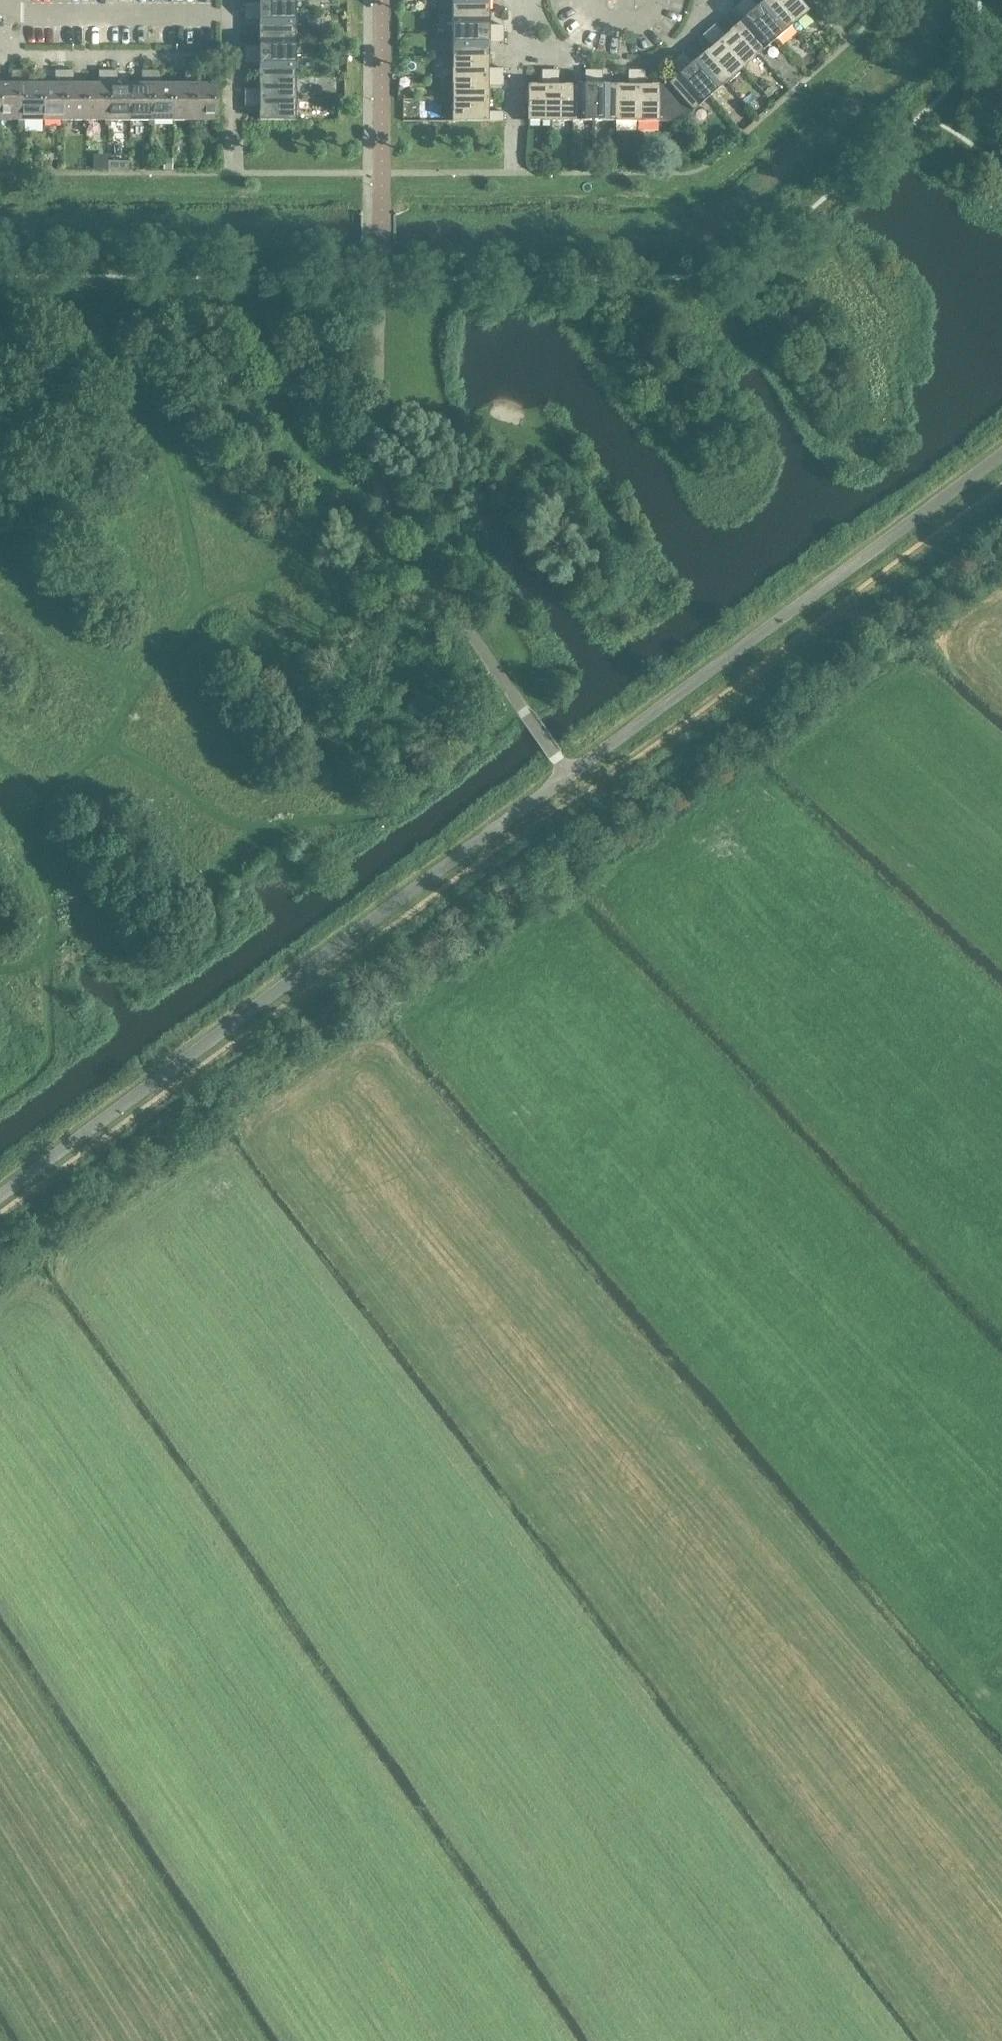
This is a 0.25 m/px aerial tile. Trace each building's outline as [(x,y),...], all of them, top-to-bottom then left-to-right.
[(295,0),(260,0),(260,7),(257,7),(255,3),(245,3),(245,12),(295,12),(295,0)] [(488,0),(452,0),(452,12),(488,12),(488,0)] [(768,0),(766,0),(754,10),(753,8),(754,4),(751,0),(743,0),(741,2),(774,40),(791,26),(768,0)] [(798,0),(768,0),(791,26),(808,11),(798,0)] [(774,40),(741,2),(735,7),(741,15),(742,15),(746,14),(747,16),(735,27),(758,54),(774,40)] [(295,33),(295,12),(245,12),(245,20),(255,20),(257,16),(260,16),(260,33),(295,33)] [(488,30),(488,12),(452,12),(452,34),(503,34),(503,25),(493,25),(493,26),(490,30),(488,30)] [(758,54),(735,27),(722,38),(720,36),(722,32),(715,24),(708,30),(742,68),(758,54)] [(742,68),(708,30),(702,36),(709,44),(709,43),(713,42),(715,44),(702,55),(726,83),(742,68)] [(295,55),(295,33),(260,33),(260,50),(257,50),(255,47),(255,46),(245,46),(245,55),(295,55)] [(488,56),(488,38),(490,38),(493,42),(493,43),(503,43),(503,34),(452,34),(452,56),(488,56)] [(726,83),(702,55),(689,66),(688,65),(689,61),(682,53),(676,58),(709,97),(726,83)] [(295,76),(295,55),(245,55),(245,63),(255,63),(257,59),(260,59),(260,76),(295,76)] [(488,73),(488,56),(452,56),(452,77),(503,77),(503,69),(493,69),(490,73),(488,73)] [(709,97),(676,58),(669,64),(676,72),(677,72),(681,71),(682,72),(669,84),(692,111),(709,97)] [(21,70),(11,70),(11,78),(14,78),(17,81),(17,84),(0,84),(0,120),(21,120),(21,70)] [(43,120),(43,84),(25,84),(25,81),(28,78),(31,78),(31,70),(21,70),(21,120),(43,120)] [(64,120),(64,70),(54,70),(54,78),(57,78),(60,81),(60,84),(43,84),(43,120),(64,120)] [(86,120),(86,84),(69,84),(69,81),(71,78),(74,78),(74,70),(64,70),(64,120),(86,120)] [(108,120),(108,70),(98,70),(98,78),(101,78),(103,81),(103,84),(86,84),(86,120),(108,120)] [(129,120),(129,84),(112,84),(112,81),(115,78),(117,78),(117,70),(108,70),(108,120),(129,120)] [(151,120),(151,70),(141,70),(141,78),(144,78),(147,81),(147,84),(129,84),(129,120),(151,120)] [(173,120),(173,84),(155,84),(155,81),(158,78),(161,78),(161,70),(151,70),(151,120),(173,120)] [(194,120),(194,70),(184,70),(184,78),(187,78),(190,81),(190,84),(173,84),(173,120),(194,120)] [(217,121),(217,84),(199,84),(199,81),(201,78),(204,78),(204,70),(194,70),(194,120),(217,121)] [(550,121),(550,70),(542,70),(542,81),(546,83),(546,85),(528,85),(528,121),(550,121)] [(572,121),(572,85),(555,85),(555,83),(558,81),(559,81),(559,70),(550,70),(550,121),(572,121)] [(593,121),(593,70),(585,70),(585,81),(589,83),(589,85),(572,85),(572,121),(593,121)] [(615,121),(615,85),(598,85),(598,83),(602,81),(602,70),(593,70),(593,121),(615,121)] [(636,121),(636,70),(628,70),(628,81),(632,83),(632,85),(615,85),(615,121),(636,121)] [(659,121),(659,85),(641,85),(641,83),(645,81),(645,70),(636,70),(636,121),(659,121)] [(295,98),(295,76),(260,76),(260,94),(257,94),(255,90),(255,89),(245,89),(245,98),(295,98)] [(488,99),(488,82),(490,82),(493,85),(493,86),(503,86),(503,77),(452,77),(452,99),(488,99)] [(692,111),(669,84),(668,84),(669,85),(668,86),(659,86),(659,85),(659,121),(681,121),(692,111)] [(295,121),(295,98),(245,98),(245,107),(255,107),(255,106),(257,103),(260,103),(259,121),(295,121)] [(488,116),(488,99),(452,99),(452,121),(503,121),(503,112),(493,112),(490,116),(488,116)]
